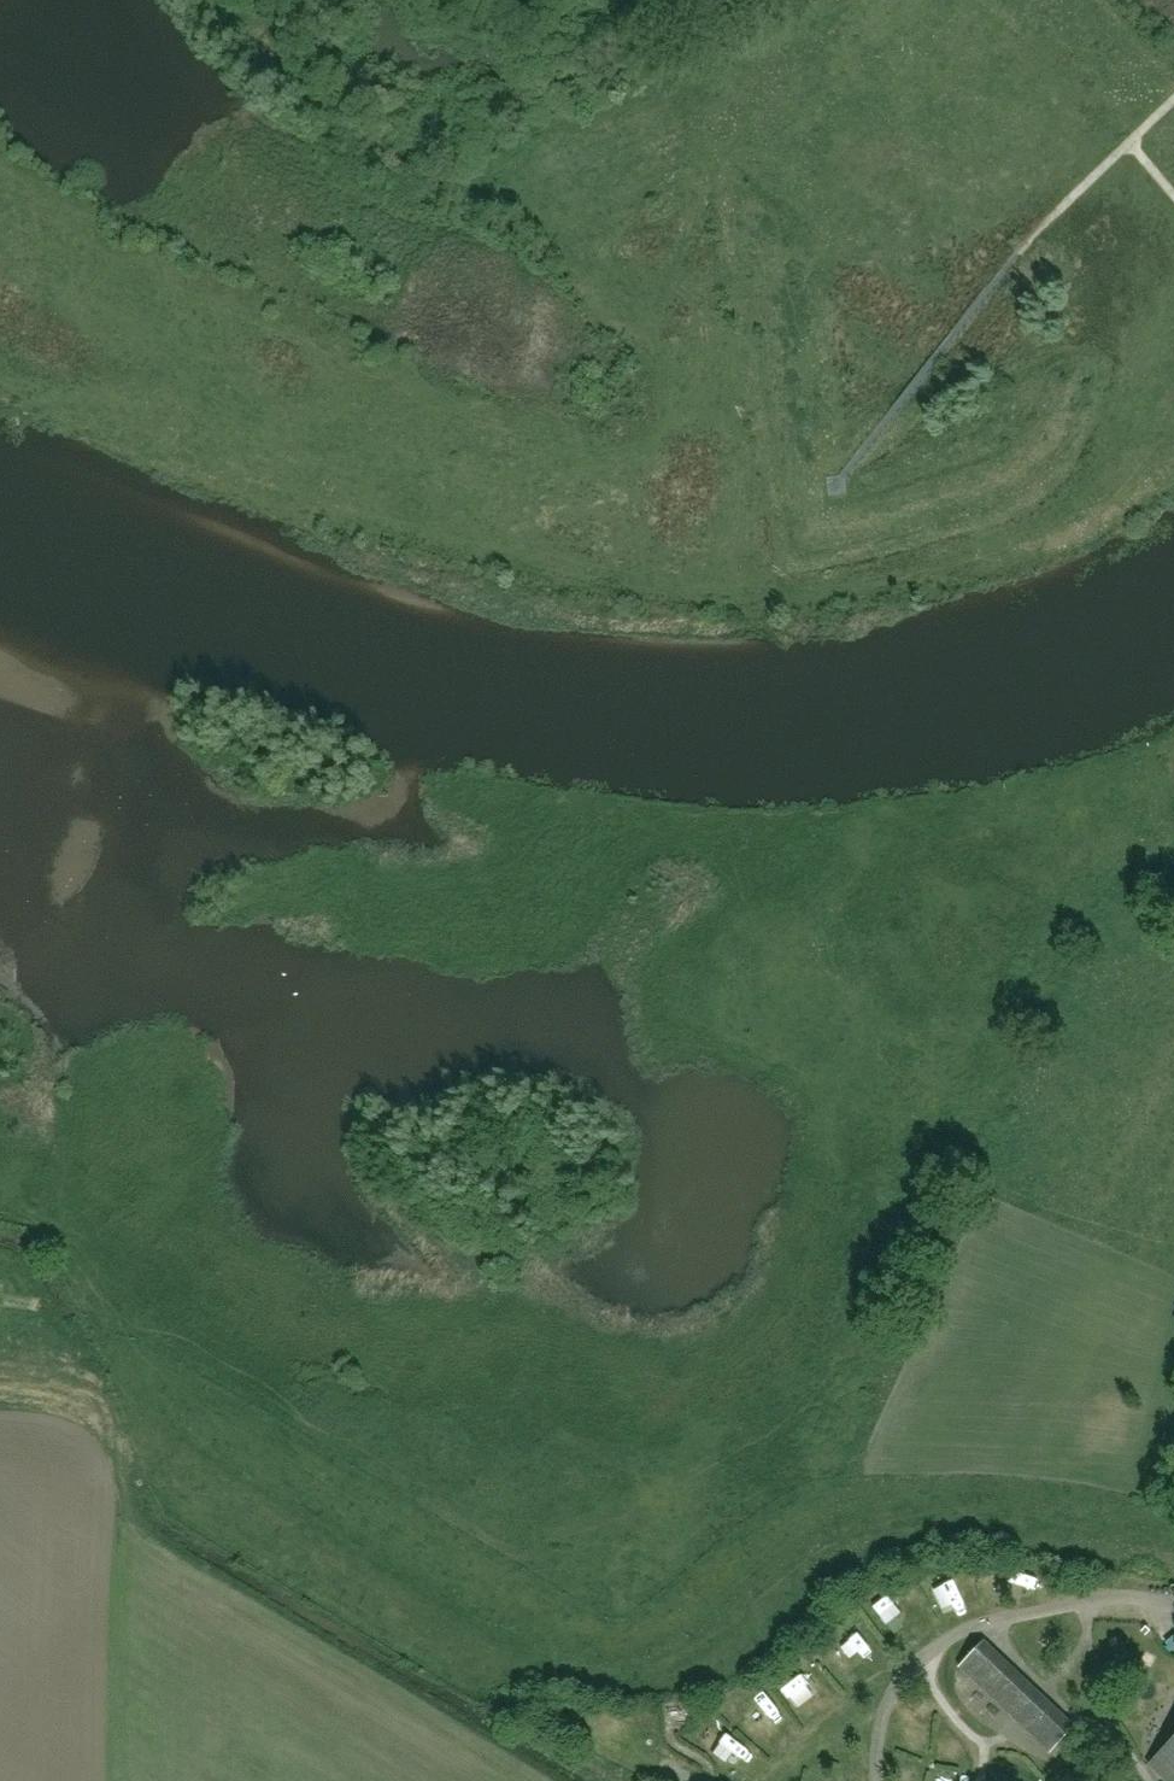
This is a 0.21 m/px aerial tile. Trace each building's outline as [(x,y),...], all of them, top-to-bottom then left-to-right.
[(837,1646),(845,1673),(867,1667),(858,1639),(837,1646)] [(1071,1729),(1036,1696),(981,1644),(959,1667),(1049,1752),(1071,1729)] [(1173,1778),(1173,1747),(1159,1764),(1173,1778)]
